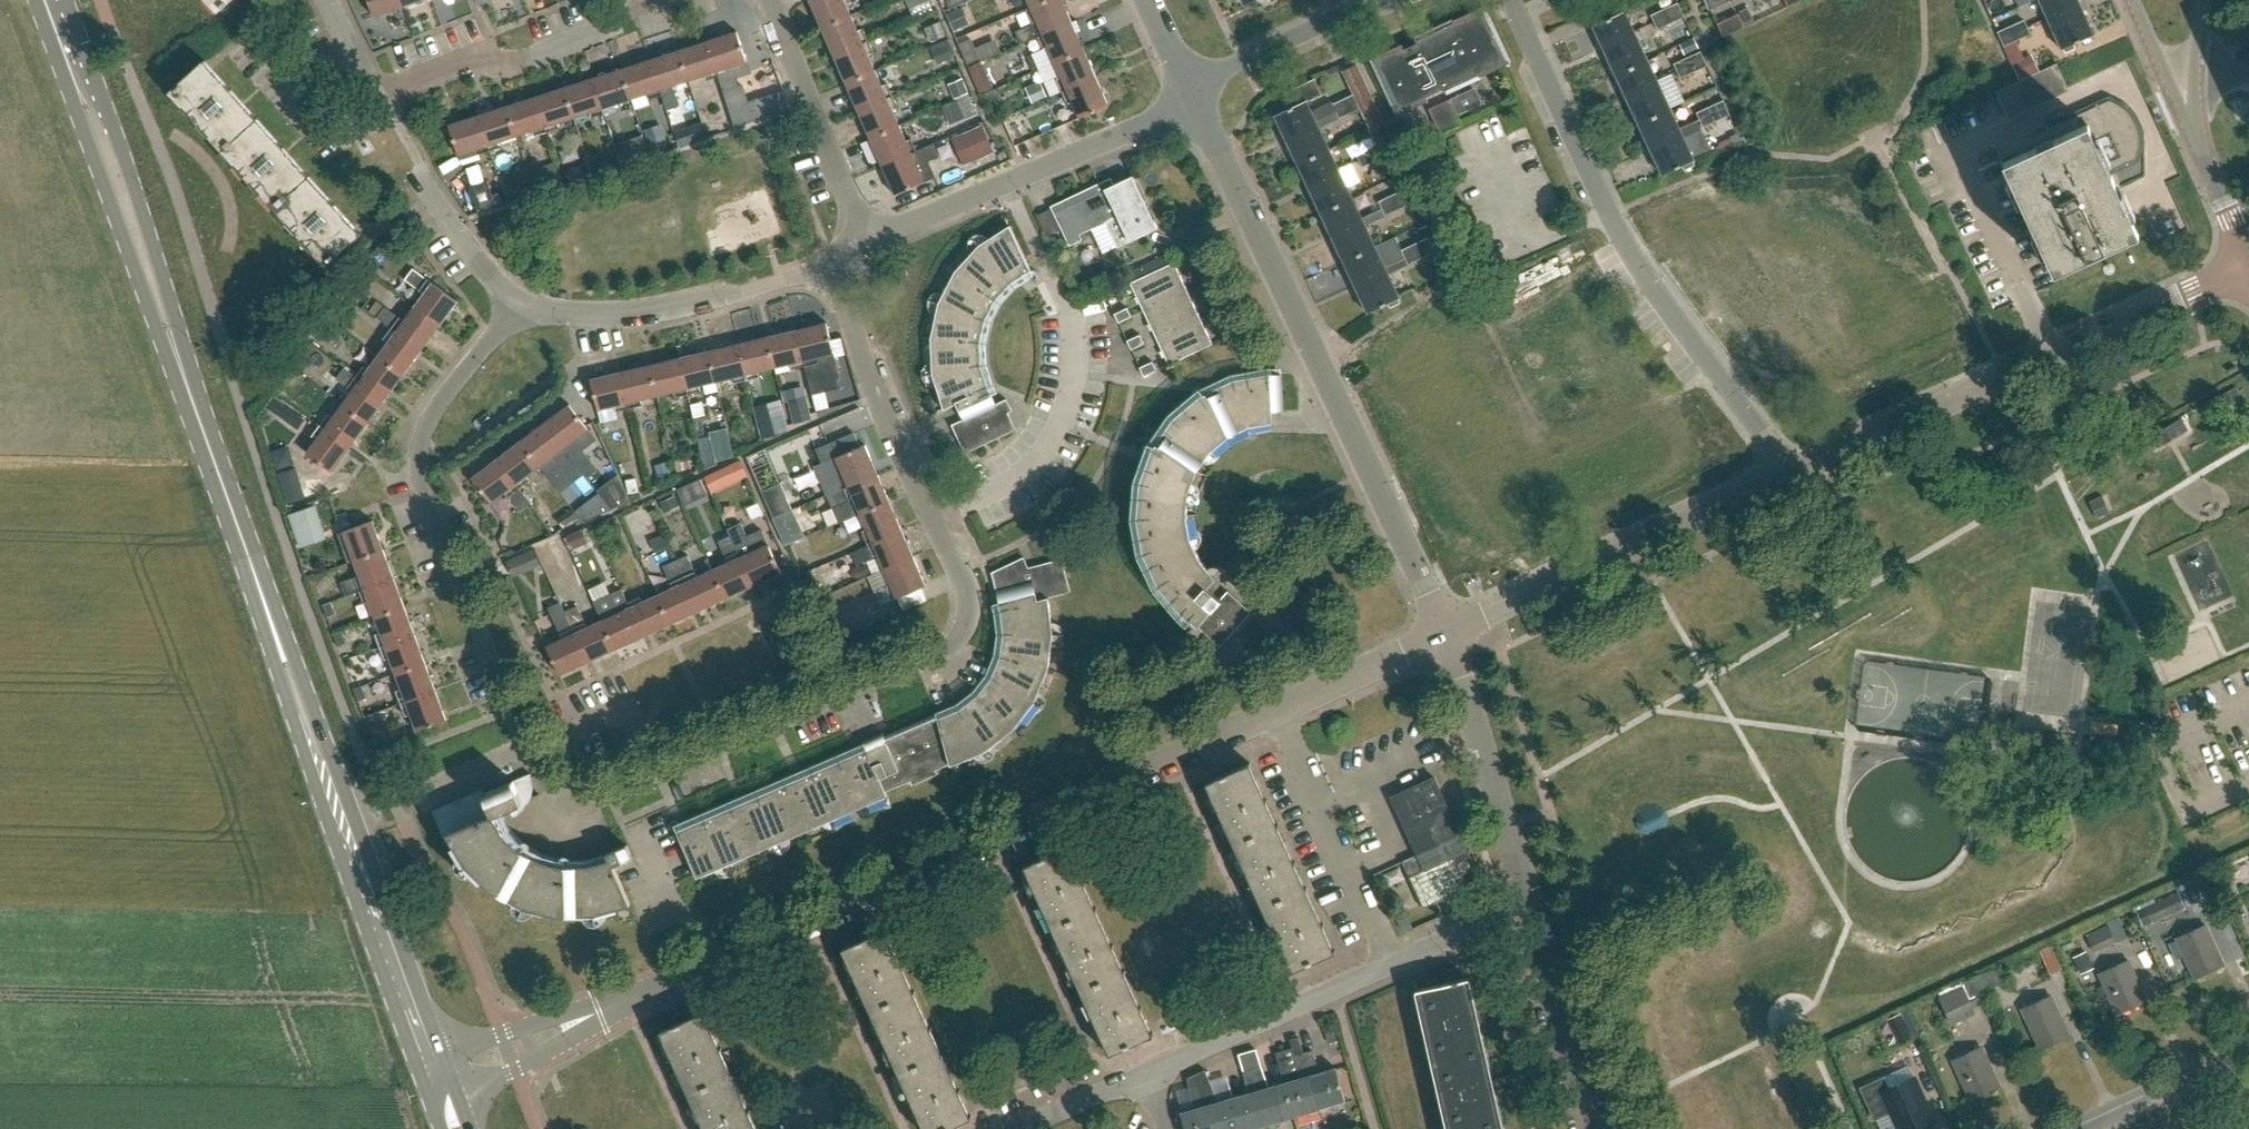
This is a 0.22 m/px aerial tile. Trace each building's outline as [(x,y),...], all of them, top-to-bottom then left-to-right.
[(219,11),(232,0),(209,0),(219,11)] [(374,16),(403,6),(401,0),(368,0),(374,16)] [(851,15),(844,0),(810,0),(822,28),(851,15)] [(931,0),(930,0),(906,0),(910,9),(931,0)] [(1031,7),(1024,10),(1031,26),(1015,33),(1020,45),(1038,37),(1072,22),(1062,0),(1047,0),(1031,7)] [(1712,7),(1710,8),(1711,9),(1731,0),(1709,0),(1712,7)] [(2082,9),(2078,0),(2039,0),(2050,23),(2082,9)] [(1664,9),(1671,23),(1684,17),(1677,3),(1664,9)] [(1507,62),(1482,8),(1484,7),(1483,6),(1453,20),(1454,22),(1417,39),(1416,37),(1415,38),(1417,43),(1404,49),(1402,44),(1371,58),(1372,59),(1374,58),(1399,112),(1397,113),(1398,115),(1428,101),(1426,97),(1444,89),(1446,92),(1447,92),(1446,90),(1479,75),(1480,77),(1503,66),(1510,63),(1509,61),(1507,62)] [(1658,29),(1671,23),(1664,9),(1651,15),(1658,29)] [(2082,9),(2050,23),(2062,49),(2063,49),(2066,52),(2075,48),(2074,43),(2094,34),(2082,9)] [(1604,52),(1636,37),(1624,11),(1593,26),(1604,52)] [(1723,37),(1745,27),(1739,14),(1717,24),(1723,37)] [(834,55),(868,40),(863,28),(858,30),(851,15),(822,28),(834,55)] [(2011,26),(2017,41),(2031,35),(2024,20),(2011,26)] [(1055,62),(1084,49),(1072,22),(1038,37),(1043,49),(1049,47),(1055,62)] [(2004,46),(2017,41),(2011,26),(1997,32),(2004,46)] [(707,41),(719,76),(718,76),(723,92),(738,88),(734,77),(750,72),(750,71),(749,67),(742,48),(743,47),(742,44),(741,45),(737,31),(707,41)] [(1616,76),(1648,61),(1636,37),(1604,52),(1616,76)] [(846,83),(875,70),(868,55),(874,53),(868,40),(834,55),(846,83)] [(706,80),(718,76),(719,76),(707,41),(679,50),(688,80),(704,75),(706,80)] [(1062,92),(1096,77),(1084,49),(1055,62),(1062,77),(1057,80),(1062,92)] [(673,85),(688,80),(679,50),(650,59),(662,95),(675,90),(673,85)] [(1687,58),(1693,72),(1707,66),(1700,52),(1687,58)] [(1680,78),(1693,72),(1687,58),(1674,64),(1680,78)] [(222,150),(258,118),(214,69),(208,62),(205,59),(170,91),(222,150)] [(649,99),(662,95),(650,59),(622,69),(631,99),(647,93),(649,99)] [(1627,100),(1659,86),(1648,61),(1616,76),(1627,100)] [(2056,65),(2020,81),(2015,84),(2026,109),(2067,90),(2066,87),(2056,65)] [(616,104),(631,99),(622,69),(593,78),(604,113),(617,109),(616,104)] [(858,110),(892,96),(887,83),(882,85),(875,70),(846,83),(858,110)] [(1109,105),(1096,77),(1062,92),(1068,104),(1073,102),(1080,118),(1093,112),(1093,113),(1096,111),(1109,105)] [(592,117),(604,113),(593,78),(564,87),(574,117),(590,112),(592,117)] [(1318,125),(1320,128),(1339,118),(1366,106),(1359,92),(1333,104),(1332,101),(1311,111),(1307,101),(1321,94),(1314,79),(1285,92),(1292,106),(1274,115),(1287,140),(1318,125)] [(1041,81),(1026,88),(1033,103),(1048,97),(1041,81)] [(2009,117),(2026,109),(2015,84),(1997,92),(1998,93),(2009,117)] [(1639,125),(1671,110),(1659,86),(1627,100),(1639,125)] [(558,122),(574,117),(564,87),(536,96),(547,132),(560,128),(558,122)] [(534,136),(547,132),(536,96),(507,106),(517,136),(532,131),(534,136)] [(870,138),(899,125),(893,110),(898,108),(892,96),(858,110),(870,138)] [(1441,134),(1462,125),(1459,118),(1450,99),(1429,109),(1441,134)] [(2012,180),(2022,202),(2024,207),(2034,228),(2036,233),(2046,254),(2049,261),(2054,272),(2055,272),(2138,233),(2109,171),(2135,159),(2137,155),(2138,151),(2138,147),(2139,143),(2138,139),(2138,135),(2137,131),(2136,127),(2134,123),(2133,120),(2130,116),(2128,113),(2125,110),(2122,107),(2119,105),(2116,103),(2112,101),(2108,99),(2033,134),(2031,130),(1996,146),(2001,158),(2017,150),(2019,154),(2003,161),(2009,174),(2012,180)] [(1710,106),(1717,121),(1730,115),(1723,100),(1710,106)] [(501,141),(517,136),(507,106),(479,115),(490,150),(503,146),(501,141)] [(1710,106),(1697,113),(1703,127),(1717,121),(1710,106)] [(1639,125),(1650,149),(1682,134),(1671,110),(1639,125)] [(1015,113),(1002,119),(1008,131),(1016,127),(1018,119),(1015,113)] [(460,160),(490,150),(479,115),(449,124),(453,138),(454,141),(460,160)] [(274,207),(310,175),(258,118),(222,150),(274,207)] [(882,166),(916,151),(911,138),(906,141),(899,125),(870,138),(882,166)] [(1330,150),(1320,128),(1318,125),(1287,140),(1298,165),(1330,150)] [(970,161),(992,152),(982,129),(960,138),(970,161)] [(1682,134),(1650,149),(1662,175),(1682,165),(1685,169),(1694,165),(1693,160),(1694,160),(1682,134)] [(1355,153),(1358,160),(1361,166),(1388,154),(1382,141),(1355,153)] [(882,166),(895,194),(908,188),(908,189),(911,187),(934,177),(928,161),(938,156),(933,144),(916,151),(882,166)] [(1341,174),(1330,150),(1298,165),(1310,189),(1341,174)] [(562,185),(555,164),(532,172),(538,192),(562,185)] [(510,202),(534,194),(527,169),(502,176),(510,202)] [(1353,199),(1342,176),(1341,174),(1310,189),(1321,214),(1353,199)] [(310,175),(274,207),(327,265),(362,233),(354,224),(310,175)] [(1158,228),(1133,176),(1114,185),(1111,178),(1051,206),(1069,245),(1082,239),(1080,234),(1105,222),(1117,247),(1129,241),(1158,228)] [(477,211),(495,205),(488,181),(469,186),(477,211)] [(1390,195),(1398,210),(1411,203),(1404,188),(1390,195)] [(1384,217),(1398,210),(1390,195),(1377,202),(1384,217)] [(1333,238),(1365,223),(1353,199),(1321,214),(1333,238)] [(1047,238),(1061,231),(1050,209),(1036,216),(1047,238)] [(1344,263),(1376,248),(1365,223),(1333,238),(1344,263)] [(995,404),(987,387),(980,365),(979,342),(984,320),(995,299),(1010,282),(1031,269),(1010,225),(1009,226),(979,245),(955,272),(938,303),(931,338),(933,374),(944,408),(944,409),(956,403),(964,419),(952,425),(965,453),(1015,430),(1008,413),(1012,411),(1006,399),(995,404)] [(1415,244),(1421,258),(1435,252),(1428,238),(1415,244)] [(1408,265),(1421,258),(1415,244),(1382,259),(1376,248),(1344,263),(1356,287),(1388,272),(1386,268),(1405,259),(1408,265)] [(1143,310),(1187,290),(1174,262),(1130,283),(1143,310)] [(414,307),(439,326),(458,301),(413,268),(404,279),(420,290),(419,290),(424,294),(414,307)] [(1388,272),(1356,287),(1368,313),(1388,303),(1391,307),(1399,303),(1399,298),(1400,298),(1388,272)] [(1156,337),(1199,317),(1187,290),(1143,310),(1156,337)] [(414,307),(404,321),(400,317),(399,318),(384,306),(376,317),(392,328),(422,350),(439,326),(414,307)] [(1118,322),(1131,316),(1127,308),(1114,314),(1118,322)] [(1199,317),(1156,337),(1169,364),(1212,344),(1199,317)] [(827,322),(797,329),(805,366),(812,393),(825,390),(823,380),(840,376),(835,355),(831,339),(830,336),(827,322)] [(404,374),(422,350),(392,328),(384,339),(388,342),(378,356),(404,374)] [(792,369),(805,366),(797,329),(767,336),(775,367),(791,363),(792,369)] [(1131,349),(1144,343),(1140,334),(1127,341),(1131,349)] [(758,371),(775,367),(767,336),(738,343),(747,380),(760,377),(758,371)] [(831,339),(835,355),(845,352),(841,336),(831,339)] [(734,383),(747,380),(738,343),(709,350),(716,381),(732,377),(734,383)] [(700,385),(716,381),(709,350),(679,357),(688,394),(701,391),(700,385)] [(386,399),(404,374),(378,356),(369,369),(364,366),(356,376),(356,377),(386,399)] [(675,397),(688,394),(679,357),(650,364),(657,395),(674,391),(675,397)] [(1144,376),(1157,370),(1152,361),(1139,367),(1144,376)] [(641,399),(657,395),(650,364),(621,371),(629,408),(643,405),(641,399)] [(356,377),(356,376),(344,368),(336,379),(348,387),(353,391),(343,404),(368,423),(386,399),(356,377)] [(616,411),(629,408),(621,371),(591,379),(594,392),(594,393),(594,396),(595,395),(598,409),(615,405),(616,411)] [(1220,599),(1208,588),(1216,578),(1215,577),(1201,559),(1191,538),(1187,516),(1189,493),(1196,471),(1210,452),(1227,437),(1248,427),(1271,423),(1272,423),(1272,412),(1283,411),(1281,374),(1268,375),(1233,381),(1201,396),(1173,419),(1153,449),(1141,482),(1138,518),(1144,553),(1160,585),(1183,613),(1197,625),(1196,626),(1220,647),(1251,612),(1228,591),(1220,599)] [(805,384),(783,389),(786,400),(790,399),(808,394),(805,384)] [(2246,391),(2234,397),(2242,413),(2248,410),(2248,397),(2246,391)] [(808,394),(790,399),(796,423),(814,419),(808,394)] [(350,447),(368,423),(343,404),(333,418),(328,414),(320,425),(350,447)] [(545,422),(567,452),(578,444),(575,439),(588,429),(580,418),(580,417),(578,415),(569,404),(545,422)] [(785,409),(757,416),(762,437),(790,431),(785,409)] [(2186,430),(2180,419),(2148,438),(2154,448),(2186,430)] [(556,460),(567,452),(545,422),(521,441),(540,466),(553,456),(556,460)] [(332,472),(350,447),(320,425),(312,436),(317,439),(306,453),(318,462),(320,464),(332,472)] [(728,428),(711,433),(717,461),(735,457),(728,428)] [(709,436),(698,438),(703,463),(715,461),(709,436)] [(843,487),(877,473),(865,444),(852,450),(851,449),(849,451),(848,451),(842,437),(816,449),(823,464),(836,458),(843,473),(837,475),(843,487)] [(526,476),(540,466),(521,441),(497,459),(519,489),(519,488),(530,480),(526,476)] [(530,503),(519,488),(519,489),(497,459),(472,477),(481,489),(480,489),(482,492),(482,491),(491,503),(505,492),(508,497),(509,497),(519,511),(530,503)] [(659,480),(673,477),(669,461),(655,465),(659,480)] [(295,469),(278,474),(284,491),(301,486),(295,469)] [(860,513),(889,501),(877,473),(843,487),(826,494),(832,507),(848,500),(853,498),(860,513)] [(618,476),(598,492),(611,509),(630,500),(618,476)] [(782,483),(761,492),(773,518),(794,509),(782,483)] [(720,500),(728,513),(740,505),(732,492),(720,500)] [(2105,493),(2089,500),(2094,512),(2111,505),(2105,493)] [(867,543),(901,528),(889,501),(860,513),(867,528),(862,531),(867,543)] [(295,531),(312,525),(306,508),(289,514),(295,531)] [(354,561),(384,550),(373,521),(338,533),(343,547),(348,545),(354,561)] [(730,535),(738,551),(753,585),(781,572),(775,559),(776,559),(775,556),(774,556),(762,530),(747,537),(741,522),(727,529),(730,535)] [(884,569),(913,556),(901,528),(867,543),(868,545),(872,556),(878,554),(884,569)] [(738,551),(730,535),(718,540),(728,562),(712,569),(726,597),(753,585),(738,551)] [(868,545),(853,551),(859,563),(873,557),(872,556),(868,545)] [(346,596),(359,591),(394,578),(384,550),(354,561),(360,576),(342,583),(346,596)] [(534,550),(509,561),(515,575),(540,564),(534,550)] [(726,597),(712,569),(697,576),(695,571),(687,554),(675,560),(698,610),(726,597)] [(884,569),(891,584),(886,586),(891,599),(925,585),(913,556),(884,569)] [(1028,567),(1023,557),(991,572),(1001,611),(1004,633),(1001,656),(992,678),(978,696),(960,710),(939,718),(938,719),(887,741),(883,733),(863,741),(866,749),(677,831),(694,871),(697,878),(888,796),(886,792),(910,781),(912,785),(938,774),(936,770),(950,764),(950,766),(951,766),(984,752),(1013,731),(1034,702),(1048,670),(1053,634),(1048,599),(1048,598),(1059,595),(1070,592),(1067,579),(1061,559),(1028,567)] [(671,623),(698,610),(675,560),(663,566),(670,582),(673,587),(657,594),(671,623)] [(375,617),(405,606),(394,578),(359,591),(364,603),(369,601),(375,617)] [(818,581),(806,586),(813,600),(825,595),(818,581)] [(829,598),(850,592),(847,581),(826,587),(829,598)] [(602,620),(615,648),(643,636),(627,602),(622,590),(594,603),(602,620)] [(643,636),(671,623),(657,594),(642,601),(640,596),(627,602),(643,636)] [(566,614),(565,611),(561,602),(548,607),(560,633),(562,638),(547,645),(552,658),(553,661),(554,661),(560,674),(588,661),(566,614)] [(615,648),(602,620),(587,627),(577,605),(565,611),(566,614),(588,661),(615,648)] [(380,647),(415,634),(405,606),(375,617),(381,632),(375,634),(380,647)] [(336,622),(340,636),(372,627),(368,610),(350,615),(351,617),(336,622)] [(396,674),(426,663),(415,634),(380,647),(385,660),(390,658),(396,674)] [(401,704),(436,691),(426,663),(396,674),(402,689),(396,691),(401,704)] [(470,711),(496,702),(489,685),(464,694),(470,711)] [(436,691),(401,704),(406,716),(411,714),(417,731),(430,726),(431,726),(434,725),(433,724),(447,720),(447,719),(436,691)] [(1233,845),(1278,825),(1249,762),(1205,782),(1205,783),(1213,800),(1222,820),(1233,845)] [(1408,876),(1415,892),(1423,908),(1467,888),(1453,856),(1467,850),(1467,848),(1434,776),(1390,795),(1400,817),(1417,854),(1424,869),(1408,876)] [(619,849),(607,854),(587,859),(565,860),(545,854),(526,844),(511,829),(501,812),(526,801),(516,779),(485,793),(496,820),(483,825),(471,830),(458,836),(452,838),(467,864),(493,889),(524,907),(559,916),(595,915),(630,905),(613,866),(632,857),(627,845),(619,849)] [(496,820),(485,793),(483,789),(471,795),(483,825),(496,820)] [(483,825),(471,795),(458,800),(471,830),(483,825)] [(471,830),(458,800),(445,805),(458,836),(471,830)] [(458,836),(445,805),(432,811),(445,841),(452,838),(458,836)] [(1262,908),(1306,887),(1278,825),(1233,845),(1245,872),(1250,883),(1262,908)] [(1052,928),(1096,907),(1067,844),(1023,865),(1024,866),(1036,892),(1040,903),(1052,928)] [(1306,887),(1262,908),(1275,936),(1279,945),(1290,971),(1335,950),(1306,887)] [(2179,891),(2137,911),(2144,926),(2186,907),(2179,891)] [(1080,990),(1124,970),(1096,907),(1052,928),(1064,955),(1069,966),(1080,990)] [(2221,965),(2222,965),(2204,925),(2176,938),(2194,977),(2221,965)] [(2094,953),(2116,944),(2107,926),(2085,935),(2094,953)] [(870,1010),(914,990),(885,927),(841,947),(842,949),(854,975),(859,985),(870,1010)] [(2041,967),(2053,961),(2042,939),(2030,945),(2041,967)] [(2065,949),(2072,967),(2084,962),(2078,944),(2065,949)] [(2117,1013),(2145,1000),(2127,960),(2099,972),(2117,1012),(2117,1013)] [(1995,968),(1962,983),(1970,999),(1974,997),(1978,1006),(1999,996),(1995,987),(2002,984),(1995,968)] [(1124,970),(1080,990),(1081,992),(1097,1028),(1109,1053),(1153,1033),(1149,1025),(1124,970)] [(1432,1060),(1484,1049),(1477,1018),(1475,1010),(1468,977),(1449,981),(1416,988),(1432,1060)] [(1975,1013),(1973,1008),(1978,1006),(1974,997),(1970,999),(1962,983),(1962,981),(1938,993),(1939,995),(1938,996),(1951,1025),(1975,1013)] [(898,1073),(943,1052),(914,990),(870,1010),(882,1036),(887,1048),(898,1073)] [(2041,1047),(2069,1034),(2051,995),(2022,1007),(2040,1047),(2041,1047)] [(688,1093),(732,1072),(703,1009),(659,1029),(672,1057),(677,1067),(688,1093)] [(1901,1014),(1888,1020),(1899,1043),(1912,1037),(1901,1014)] [(1318,1107),(1302,1052),(1297,1035),(1289,1038),(1294,1054),(1294,1058),(1295,1058),(1298,1071),(1302,1071),(1303,1076),(1283,1082),(1293,1114),(1318,1107)] [(1971,1099),(1999,1086),(1980,1046),(1953,1059),(1971,1099)] [(1302,1052),(1318,1107),(1344,1099),(1334,1067),(1315,1072),(1314,1067),(1317,1066),(1312,1053),(1313,1053),(1311,1049),(1302,1052)] [(1500,1120),(1493,1090),(1492,1082),(1484,1049),(1432,1060),(1448,1128),(1461,1128),(1500,1120)] [(898,1073),(910,1099),(916,1110),(924,1128),(942,1128),(971,1116),(965,1102),(943,1052),(898,1073)] [(1293,1114),(1283,1082),(1264,1087),(1262,1082),(1265,1080),(1261,1068),(1262,1068),(1260,1064),(1250,1067),(1267,1122),(1293,1114)] [(1267,1122),(1250,1067),(1242,1069),(1243,1073),(1244,1073),(1246,1086),(1250,1086),(1252,1091),(1231,1097),(1241,1128),(1243,1128),(1267,1122)] [(1231,1097),(1213,1102),(1212,1097),(1215,1095),(1210,1083),(1205,1068),(1197,1072),(1214,1128),(1241,1128),(1231,1097)] [(732,1072),(688,1093),(696,1109),(704,1128),(705,1128),(758,1128),(732,1072)] [(1197,1072),(1189,1075),(1192,1088),(1195,1101),(1199,1101),(1200,1106),(1179,1112),(1184,1128),(1214,1128),(1197,1072)] [(1913,1076),(1887,1088),(1883,1078),(1862,1088),(1875,1117),(1892,1109),(1901,1128),(1908,1128),(1932,1118),(1913,1076)] [(1500,1120),(1461,1128),(1502,1128),(1500,1120)]
